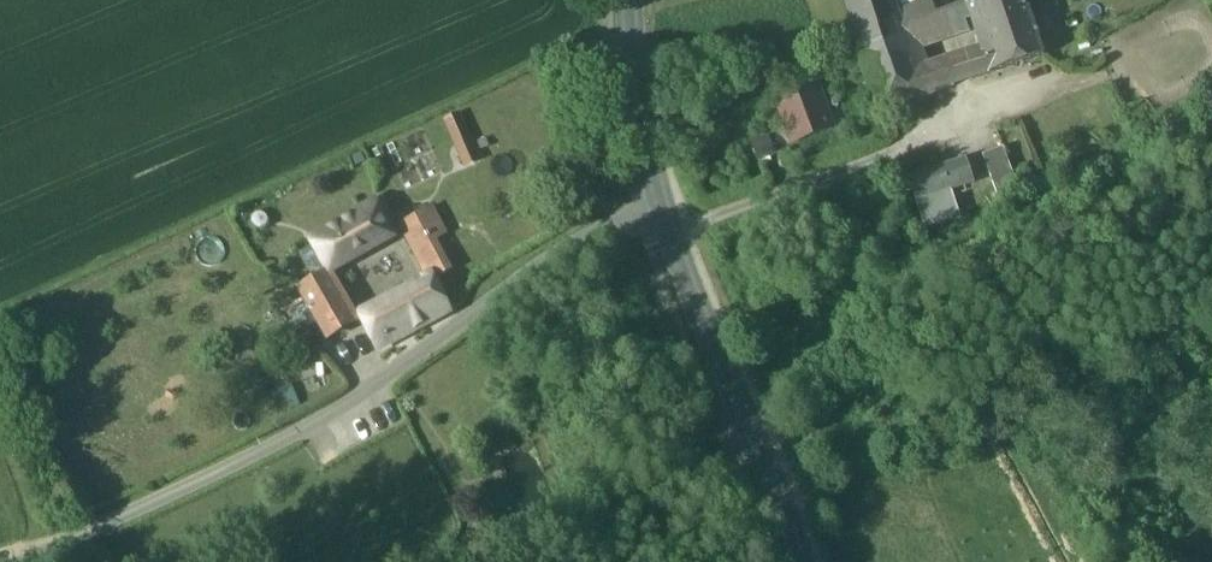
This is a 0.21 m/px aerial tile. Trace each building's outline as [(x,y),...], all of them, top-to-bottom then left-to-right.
[(864,53),(904,39),(901,31),(895,13),(891,0),(846,0),(864,53)] [(895,13),(901,31),(937,18),(931,0),(930,0),(895,13)] [(975,5),(988,47),(982,50),(984,54),(990,74),(1042,57),(1025,0),(989,0),(975,5)] [(937,18),(901,31),(904,39),(909,54),(969,33),(961,10),(937,18)] [(904,39),(864,53),(882,110),(922,97),(915,76),(909,54),(904,39)] [(984,54),(915,76),(922,97),(990,74),(984,54)] [(578,60),(567,65),(575,83),(586,77),(578,60)] [(817,87),(777,101),(792,143),(832,129),(817,87)] [(457,110),(439,117),(459,167),(477,160),(457,110)] [(1025,208),(1003,147),(982,155),(1004,215),(1025,208)] [(965,160),(908,178),(923,227),(960,215),(952,190),(973,183),(965,160)] [(372,202),(311,236),(313,240),(329,272),(390,238),(372,202)] [(443,273),(415,221),(402,229),(428,281),(430,280),(430,281),(443,273)] [(313,240),(301,247),(317,277),(324,273),(325,274),(329,272),(313,240)] [(317,277),(299,286),(328,337),(353,322),(325,274),(324,273),(317,277)] [(428,281),(363,318),(378,348),(447,311),(430,281),(430,280),(428,281)]
